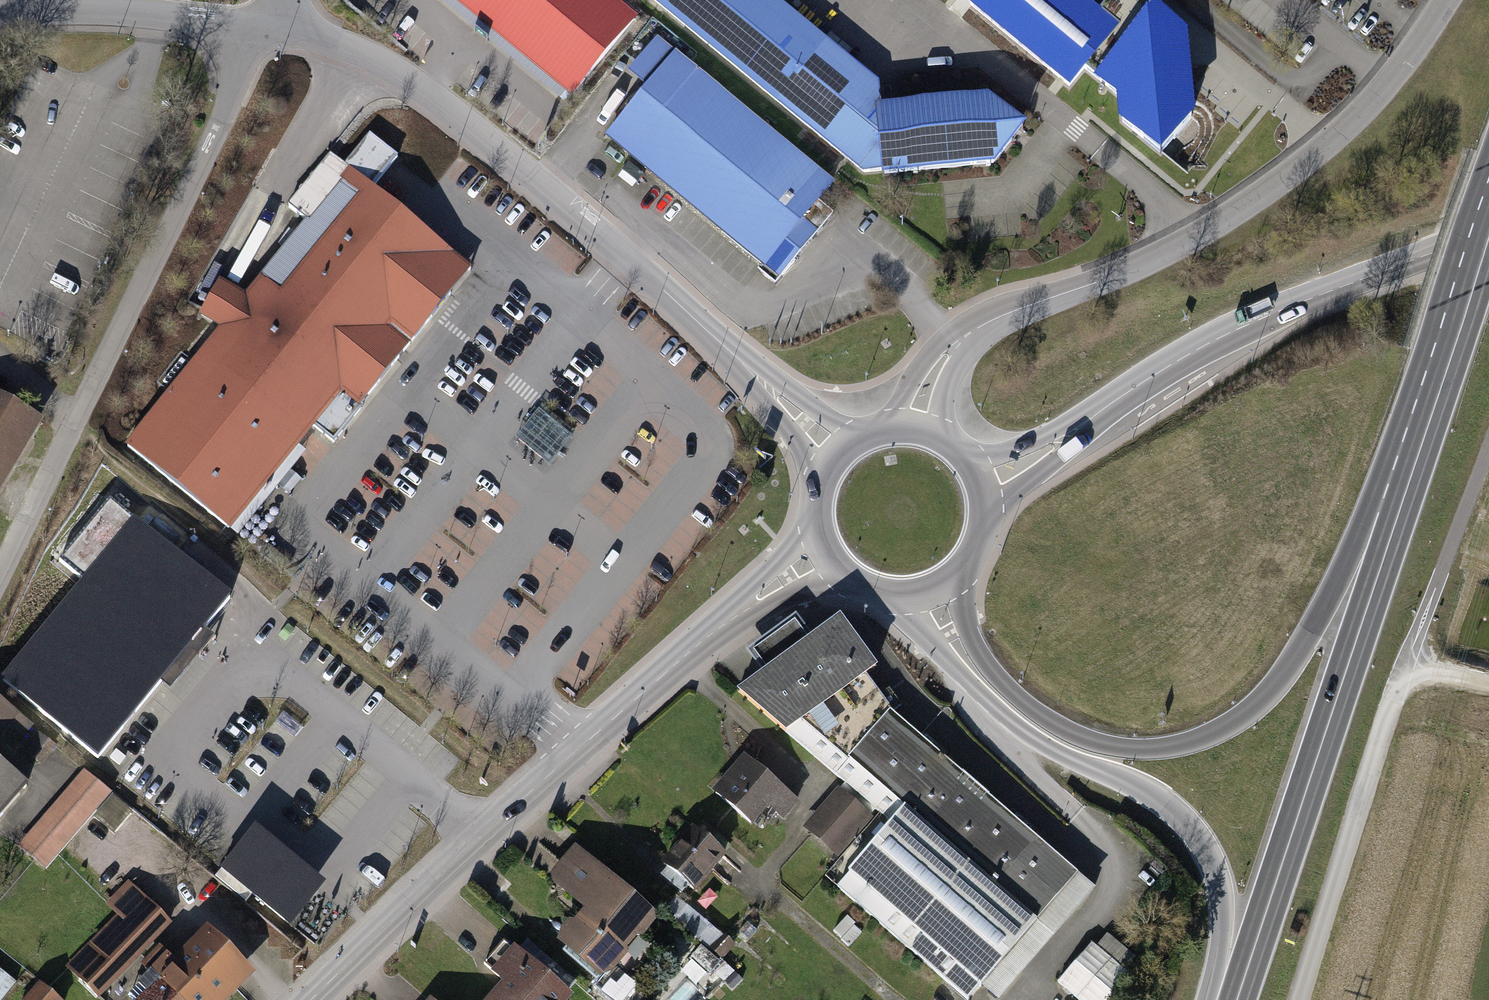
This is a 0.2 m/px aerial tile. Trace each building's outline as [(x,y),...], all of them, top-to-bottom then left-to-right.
[(600,0),(453,0),(575,104),(637,32),(600,0)] [(878,106),(876,85),(784,0),(654,0),(864,174),(883,169),(878,106)] [(1152,3),(1148,0),(1104,0),(1099,6),(1093,0),(975,0),(1070,76),(1086,56),(1099,67),(1152,3)] [(1152,3),(1099,67),(1121,85),(1122,121),(1157,152),(1187,118),(1185,29),(1152,3)] [(832,182),(658,37),(632,68),(649,82),(607,133),(779,276),(833,210),(818,198),(832,182)] [(878,106),(883,169),(993,158),(1025,119),(986,93),(878,106)] [(474,267),(357,171),(253,297),(232,280),(208,308),(228,325),(130,444),(236,532),(350,394),(361,403),(474,267)] [(42,425),(0,400),(0,495),(42,425)] [(96,747),(226,588),(108,492),(61,550),(84,569),(1,670),(96,747)] [(864,675),(870,672),(880,685),(890,677),(842,614),(739,692),(791,733),(864,675)] [(864,675),(791,733),(892,820),(835,885),(967,999),(973,999),(983,989),(995,999),(1001,999),(1095,891),(886,706),(864,675)] [(19,711),(0,696),(0,732),(1,733),(19,711)] [(800,800),(748,755),(719,788),(759,823),(775,804),(787,815),(800,800)] [(0,764),(0,817),(26,785),(0,764)] [(112,792),(89,771),(24,849),(49,869),(112,792)] [(871,817),(839,792),(810,829),(842,854),(871,817)] [(255,823),(215,867),(286,930),(326,886),(255,823)] [(731,850),(700,823),(669,861),(701,887),(731,850)] [(663,912),(584,847),(558,879),(598,913),(572,944),(611,976),(663,912)] [(172,925),(129,882),(103,908),(116,921),(70,966),(100,997),(172,925)] [(1081,999),(1110,999),(1131,975),(1126,970),(1137,957),(1109,932),(1097,946),(1092,942),(1059,981),(1081,999)] [(188,999),(228,999),(252,974),(211,934),(181,964),(164,947),(149,962),(155,968),(188,999)] [(509,943),(488,967),(509,986),(497,999),(569,999),(571,998),(509,943)] [(706,944),(685,968),(701,983),(722,959),(706,944)] [(0,962),(0,998),(18,977),(0,962)] [(155,968),(141,982),(150,991),(142,999),(188,999),(155,968)] [(43,983),(29,999),(64,999),(43,983)]
